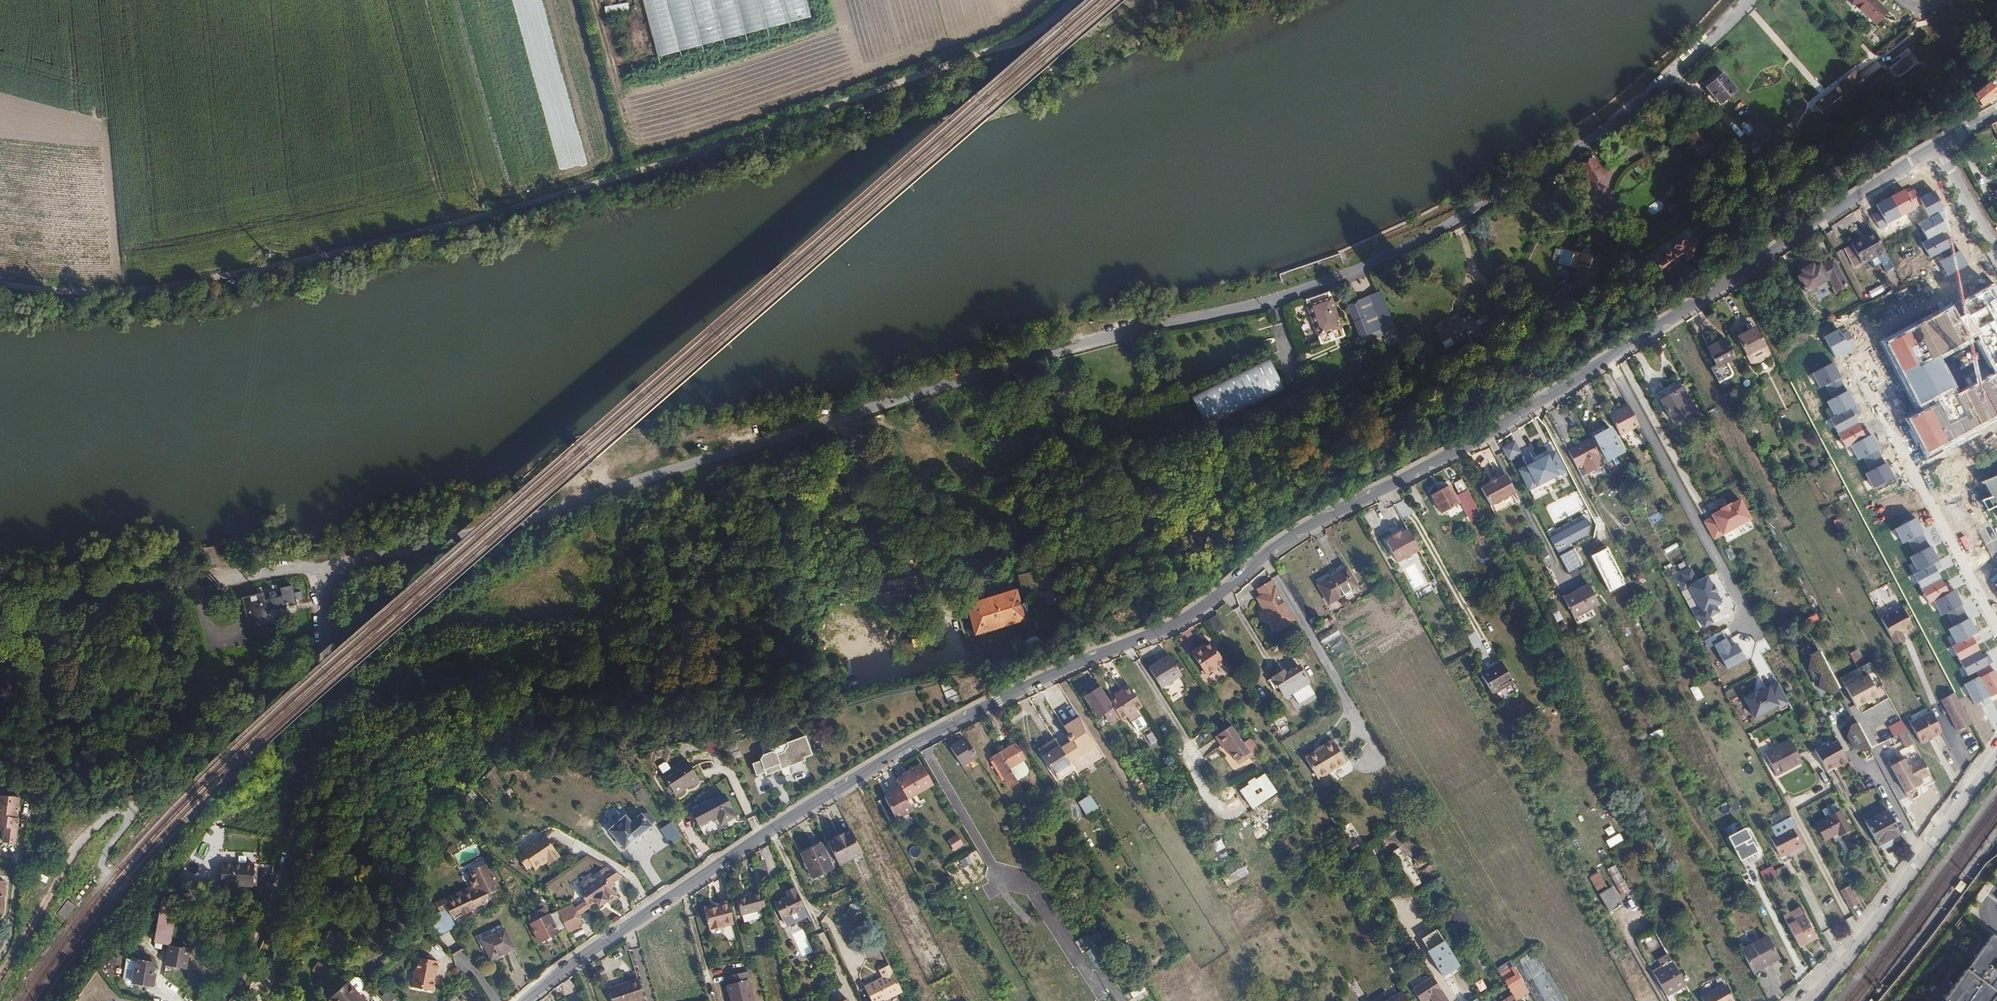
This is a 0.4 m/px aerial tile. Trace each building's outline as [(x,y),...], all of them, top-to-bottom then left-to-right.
[(657,58),(808,19),(803,0),(641,0),(657,58)] [(1850,4),(1875,25),(1886,13),(1872,0),(1854,0),(1850,4)] [(1703,83),(1706,87),(1722,75),(1718,70),(1703,83)] [(1867,87),(1855,73),(1817,105),(1827,118),(1836,110),(1847,102),(1867,87)] [(1722,75),(1706,87),(1718,102),(1734,90),(1722,75)] [(1975,96),(1983,106),(1996,96),(1996,92),(1991,84),(1975,96)] [(1792,124),(1785,130),(1792,138),(1799,133),(1792,124)] [(1699,128),(1685,138),(1692,149),(1695,148),(1703,161),(1716,153),(1699,128)] [(1590,159),(1579,167),(1591,184),(1602,176),(1590,159)] [(1728,169),(1717,177),(1720,181),(1731,173),(1728,169)] [(1918,198),(1929,217),(1937,212),(1944,209),(1934,190),(1918,198)] [(1929,217),(1917,223),(1927,241),(1941,233),(1947,230),(1937,212),(1929,217)] [(1876,235),(1874,232),(1860,240),(1862,243),(1876,235)] [(1941,233),(1927,241),(1922,243),(1930,258),(1949,248),(1941,233)] [(1862,264),(1885,252),(1876,235),(1862,243),(1860,240),(1851,245),(1862,264)] [(1675,252),(1658,263),(1665,273),(1669,270),(1671,273),(1675,271),(1673,268),(1700,250),(1693,240),(1685,245),(1684,244),(1674,251),(1675,252)] [(1959,250),(1939,261),(1947,276),(1967,265),(1959,250)] [(1807,264),(1800,268),(1802,270),(1801,271),(1803,275),(1797,278),(1805,292),(1826,281),(1832,293),(1845,286),(1839,275),(1832,262),(1818,269),(1818,267),(1813,270),(1811,266),(1809,267),(1807,264)] [(1989,287),(1882,343),(1917,406),(1953,386),(1937,357),(1974,338),(1994,373),(1953,395),(1964,417),(1947,426),(1936,403),(1905,420),(1927,460),(1996,422),(1996,302),(1989,287)] [(1333,291),(1304,301),(1319,344),(1334,339),(1332,330),(1343,326),(1333,298),(1335,297),(1333,291)] [(1400,340),(1380,293),(1357,302),(1358,304),(1350,307),(1362,336),(1382,328),(1383,332),(1389,345),(1400,340)] [(1751,324),(1734,333),(1743,351),(1744,351),(1748,360),(1753,362),(1768,354),(1768,350),(1754,323),(1751,325),(1751,324)] [(1382,328),(1362,336),(1364,340),(1383,332),(1382,328)] [(1838,329),(1823,337),(1835,358),(1856,346),(1847,330),(1841,334),(1838,329)] [(1722,338),(1705,346),(1715,363),(1709,366),(1717,381),(1731,374),(1732,373),(1732,372),(1732,371),(1732,370),(1727,360),(1733,357),(1722,338)] [(1268,357),(1189,395),(1206,428),(1284,389),(1268,357)] [(1824,386),(1840,378),(1832,363),(1811,373),(1819,388),(1824,386)] [(1847,391),(1840,378),(1824,386),(1831,399),(1847,391)] [(1682,390),(1659,402),(1671,424),(1694,411),(1682,390)] [(1834,417),(1850,408),(1855,406),(1847,391),(1831,399),(1826,401),(1834,417)] [(1626,406),(1608,415),(1619,436),(1637,426),(1626,406)] [(1849,445),(1865,437),(1850,408),(1834,417),(1830,419),(1845,447),(1849,445)] [(1594,437),(1606,460),(1622,452),(1610,429),(1594,437)] [(1195,439),(1202,436),(1198,430),(1192,433),(1195,439)] [(1857,460),(1879,448),(1872,433),(1865,437),(1849,445),(1857,460)] [(1592,441),(1569,453),(1578,470),(1585,467),(1589,475),(1605,466),(1592,441)] [(1510,457),(1520,453),(1516,444),(1506,448),(1510,457)] [(1553,452),(1518,469),(1529,489),(1563,471),(1553,452)] [(1872,487),(1894,477),(1887,463),(1865,473),(1872,487)] [(1506,474),(1480,488),(1490,506),(1515,492),(1506,474)] [(1992,478),(1980,482),(1984,484),(1991,497),(1982,501),(1987,511),(1996,506),(1996,507),(1996,475),(1992,478)] [(1470,496),(1461,479),(1453,484),(1458,495),(1460,494),(1463,500),(1470,496)] [(1978,501),(1986,498),(1980,483),(1972,486),(1978,501)] [(1448,486),(1431,496),(1440,512),(1457,503),(1448,486)] [(1535,487),(1529,490),(1534,499),(1540,496),(1535,487)] [(1473,511),(1477,509),(1471,499),(1462,503),(1465,509),(1470,506),(1473,511)] [(1712,519),(1704,524),(1714,542),(1752,521),(1742,501),(1732,507),(1732,506),(1720,511),(1721,513),(1711,518),(1712,519)] [(1547,532),(1555,549),(1591,534),(1583,517),(1547,532)] [(1832,524),(1840,530),(1845,524),(1838,517),(1832,524)] [(1902,544),(1924,533),(1916,518),(1894,529),(1902,544)] [(1408,531),(1407,532),(1418,552),(1420,551),(1408,531)] [(1418,552),(1407,532),(1402,535),(1395,538),(1387,543),(1398,563),(1418,552)] [(1940,615),(1962,605),(1954,589),(1948,593),(1933,563),(1939,560),(1932,546),(1909,557),(1917,571),(1912,574),(1927,604),(1933,601),(1940,615)] [(1624,581),(1607,548),(1591,556),(1607,589),(1624,581)] [(1340,561),(1312,579),(1328,601),(1355,583),(1340,561)] [(1279,595),(1271,580),(1255,589),(1260,596),(1267,607),(1262,610),(1260,615),(1263,621),(1268,621),(1276,633),(1295,621),(1284,602),(1277,606),(1272,599),(1279,595)] [(1588,584),(1563,598),(1573,618),(1598,604),(1593,595),(1588,584)] [(265,601),(267,611),(296,604),(291,586),(280,589),(282,597),(265,601)] [(1015,591),(967,605),(975,634),(1023,620),(1021,614),(1028,612),(1025,604),(1019,606),(1015,591)] [(268,618),(267,611),(265,601),(263,592),(242,596),(248,623),(268,618)] [(1262,610),(1267,607),(1260,596),(1255,599),(1262,610)] [(1902,605),(1881,617),(1894,641),(1904,635),(1902,632),(1913,626),(1902,605)] [(1215,615),(1206,621),(1215,633),(1223,628),(1215,615)] [(1988,666),(1971,636),(1978,633),(1970,618),(1948,630),(1955,644),(1951,646),(1966,677),(1988,666)] [(1335,626),(1318,636),(1323,644),(1340,634),(1335,626)] [(1178,638),(1185,652),(1196,646),(1189,632),(1178,638)] [(1475,632),(1468,636),(1474,648),(1481,644),(1475,632)] [(1708,647),(1713,645),(1724,639),(1721,633),(1705,642),(1708,647)] [(1724,639),(1713,645),(1725,669),(1744,660),(1736,645),(1729,648),(1724,639)] [(1211,642),(1192,653),(1205,674),(1224,662),(1211,642)] [(1858,647),(1849,651),(1857,666),(1866,661),(1858,647)] [(1838,688),(1818,650),(1809,655),(1807,667),(1818,687),(1829,693),(1838,688)] [(1168,655),(1147,667),(1160,686),(1180,674),(1168,655)] [(1933,657),(1925,662),(1934,677),(1941,672),(1933,657)] [(1871,661),(1838,675),(1851,708),(1859,704),(1862,710),(1887,699),(1871,661)] [(1493,694),(1513,682),(1502,662),(1495,666),(1496,669),(1482,677),(1493,694)] [(1284,698),(1292,692),(1307,683),(1308,683),(1298,666),(1284,674),(1282,671),(1272,677),(1284,698)] [(1994,670),(1964,684),(1974,704),(1996,693),(1996,676),(1994,670)] [(937,683),(942,698),(954,694),(948,679),(937,683)] [(1090,692),(1083,696),(1096,717),(1102,714),(1109,725),(1118,719),(1111,708),(1094,683),(1087,687),(1090,692)] [(1307,683),(1292,692),(1297,699),(1311,690),(1307,683)] [(1110,704),(1120,721),(1127,717),(1131,723),(1140,717),(1136,711),(1142,707),(1129,686),(1113,696),(1116,700),(1110,704)] [(1744,698),(1754,718),(1777,706),(1767,686),(1744,698)] [(1956,692),(1943,699),(1960,729),(1973,722),(1956,692)] [(52,707),(40,706),(39,713),(51,715),(52,707)] [(1930,735),(1942,728),(1932,710),(1912,721),(1924,742),(1931,738),(1930,735)] [(1870,748),(1855,718),(1848,722),(1850,727),(1847,737),(1853,748),(1864,751),(1870,748)] [(1891,737),(1905,730),(1900,719),(1886,726),(1891,737)] [(1244,760),(1251,755),(1243,744),(1242,742),(1230,725),(1213,736),(1221,747),(1224,744),(1229,751),(1235,761),(1242,756),(1244,760)] [(731,731),(718,736),(723,746),(736,741),(731,731)] [(1149,744),(1156,740),(1150,731),(1144,735),(1149,744)] [(1042,752),(1043,754),(1046,752),(1054,765),(1068,756),(1054,735),(1041,744),(1045,750),(1042,752)] [(723,746),(718,736),(713,739),(720,753),(725,750),(723,746)] [(1243,744),(1251,755),(1258,750),(1251,739),(1243,744)] [(1315,751),(1316,752),(1333,742),(1331,739),(1314,749),(1315,751)] [(1789,739),(1763,753),(1775,776),(1801,761),(1789,739)] [(960,740),(948,746),(960,765),(976,756),(970,745),(964,748),(962,743),(960,740)] [(1836,769),(1848,762),(1836,740),(1831,744),(1829,741),(1815,749),(1826,771),(1834,766),(1836,769)] [(1013,742),(998,751),(1007,766),(1020,758),(1022,757),(1013,742)] [(1315,751),(1305,757),(1318,779),(1346,762),(1333,742),(1316,752),(1315,751)] [(1224,744),(1221,747),(1226,754),(1229,751),(1224,744)] [(758,761),(751,763),(754,773),(762,770),(763,774),(780,768),(779,765),(788,763),(784,751),(776,754),(775,753),(770,751),(762,754),(758,760),(758,761)] [(1007,766),(998,751),(990,756),(1003,778),(1007,786),(1016,782),(1014,779),(1007,766)] [(1046,752),(1043,754),(1057,775),(1060,774),(1054,765),(1046,752)] [(1000,780),(1003,778),(990,756),(988,758),(1000,780)] [(1060,774),(1073,765),(1068,756),(1054,765),(1060,774)] [(1922,757),(1893,774),(1904,792),(1933,776),(1922,757)] [(1007,766),(1014,779),(1025,773),(1026,767),(1020,758),(1007,766)] [(687,760),(663,775),(676,795),(699,779),(687,760)] [(787,765),(780,769),(784,776),(791,772),(787,765)] [(895,779),(900,787),(906,798),(930,784),(920,766),(895,779)] [(307,779),(308,774),(303,774),(303,767),(291,768),(291,779),(294,779),(301,779),(307,779)] [(760,778),(761,786),(772,785),(771,776),(760,778)] [(632,792),(639,802),(647,797),(640,787),(632,792)] [(900,787),(883,796),(895,818),(912,809),(906,798),(900,787)] [(1078,798),(1083,805),(1094,798),(1090,791),(1078,798)] [(0,794),(0,821),(3,826),(5,826),(3,841),(15,842),(19,817),(16,816),(19,797),(0,794)] [(723,794),(691,810),(699,825),(716,816),(720,824),(735,816),(723,794)] [(1087,812),(1098,805),(1094,798),(1083,805),(1087,812)] [(1226,799),(1219,803),(1224,814),(1232,810),(1226,799)] [(1735,799),(1728,803),(1733,813),(1741,809),(1735,799)] [(1887,811),(1883,804),(1871,811),(1875,818),(1887,811)] [(1708,813),(1704,806),(1698,808),(1703,816),(1708,813)] [(1018,828),(1037,817),(1032,809),(1014,820),(1018,828)] [(1839,811),(1814,824),(1823,840),(1837,833),(1838,835),(1849,829),(1839,811)] [(1877,845),(1899,833),(1887,811),(1875,818),(1871,811),(1862,816),(1877,845)] [(625,815),(608,830),(615,839),(612,841),(619,851),(650,825),(640,814),(630,822),(625,815)] [(668,844),(680,837),(670,821),(658,828),(668,844)] [(1801,845),(1804,844),(1794,826),(1791,827),(1801,845)] [(1791,827),(1770,838),(1780,857),(1801,847),(1801,845),(1791,827)] [(851,857),(862,852),(851,829),(844,832),(846,835),(841,837),(851,857)] [(1744,829),(1727,839),(1738,859),(1748,853),(1750,856),(1756,852),(1744,829)] [(542,832),(519,846),(521,849),(514,853),(523,867),(530,864),(531,865),(546,856),(547,858),(556,853),(542,832)] [(955,833),(945,839),(951,847),(960,842),(955,833)] [(838,863),(851,857),(841,837),(836,840),(834,837),(827,841),(838,863)] [(827,841),(827,840),(821,843),(833,866),(838,863),(827,841)] [(1212,844),(1216,851),(1224,847),(1219,840),(1212,844)] [(833,866),(821,843),(800,854),(812,877),(819,873),(824,871),(833,866)] [(1390,851),(1413,887),(1421,882),(1398,846),(1390,851)] [(765,860),(754,863),(759,884),(770,881),(765,860)] [(258,864),(225,862),(224,883),(257,885),(258,864)] [(1226,875),(1230,883),(1247,873),(1242,865),(1226,875)] [(1419,870),(1422,877),(1433,873),(1430,865),(1419,870)] [(1616,865),(1607,870),(1622,896),(1630,891),(1616,865)] [(1759,872),(1764,882),(1780,875),(1776,865),(1759,872)] [(489,867),(471,875),(474,882),(469,884),(472,890),(473,891),(475,890),(478,894),(477,897),(473,899),(471,896),(447,908),(449,912),(453,921),(463,916),(465,919),(477,913),(477,911),(483,908),(485,909),(489,898),(501,892),(489,867)] [(615,887),(623,877),(607,868),(603,874),(604,877),(596,882),(593,878),(586,882),(587,887),(579,890),(585,902),(588,909),(596,905),(598,910),(607,905),(608,908),(618,903),(614,893),(617,891),(615,887)] [(1588,875),(1595,890),(1605,885),(1598,871),(1588,875)] [(848,885),(830,894),(833,900),(851,891),(848,885)] [(1838,890),(1847,908),(1856,903),(1846,886),(1838,890)] [(787,896),(783,899),(791,924),(807,916),(794,889),(785,894),(787,896)] [(1601,895),(1611,912),(1622,906),(1612,889),(1601,895)] [(441,916),(449,912),(447,908),(471,896),(473,899),(477,897),(478,894),(475,890),(473,891),(472,890),(437,907),(441,916)] [(765,908),(761,891),(734,898),(738,915),(765,908)] [(1061,897),(1056,899),(1059,903),(1063,901),(1066,906),(1075,900),(1069,891),(1060,896),(1061,897)] [(1599,896),(1609,914),(1611,912),(1601,895),(1599,896)] [(791,924),(783,899),(773,904),(781,920),(782,919),(785,926),(791,924)] [(708,929),(732,923),(726,901),(702,907),(708,929)] [(860,907),(856,901),(847,906),(851,912),(860,907)] [(576,915),(588,909),(585,902),(573,908),(576,915)] [(557,910),(567,931),(577,926),(576,925),(579,923),(576,915),(573,908),(570,903),(557,910)] [(1633,906),(1622,914),(1629,923),(1640,914),(1633,906)] [(1458,908),(1448,914),(1458,930),(1468,924),(1458,908)] [(156,939),(171,942),(177,911),(161,909),(156,939)] [(566,932),(567,931),(557,910),(530,923),(539,941),(564,928),(566,932)] [(1786,924),(1798,946),(1814,938),(1802,915),(1786,924)] [(436,920),(427,929),(436,938),(443,932),(436,920)] [(504,928),(481,940),(491,959),(513,948),(504,928)] [(1433,928),(1416,939),(1440,976),(1457,965),(1433,928)] [(446,943),(454,939),(450,931),(442,936),(446,943)] [(1996,993),(1995,992),(1996,990),(1996,939),(1992,935),(1970,965),(1965,962),(1957,972),(1962,976),(1947,997),(1950,1000),(1949,1000),(1990,1000),(1996,993)] [(1749,944),(1761,967),(1777,958),(1765,936),(1749,944)] [(167,967),(187,970),(191,950),(171,946),(167,967)] [(1516,961),(1540,1000),(1563,1000),(1533,951),(1516,961)] [(417,971),(413,988),(433,993),(441,964),(422,959),(419,971),(417,971)] [(136,972),(138,961),(126,960),(122,981),(127,987),(131,988),(133,982),(134,971),(136,972)] [(155,964),(138,961),(136,972),(134,971),(133,982),(153,986),(155,975),(153,974),(155,964)] [(1667,996),(1685,985),(1673,964),(1655,975),(1667,996)] [(1501,975),(1505,981),(1512,976),(1509,970),(1501,975)] [(728,976),(730,985),(727,985),(730,1000),(752,1000),(746,978),(749,977),(747,971),(728,976)] [(902,991),(892,971),(864,986),(872,1000),(882,1000),(902,991)] [(1505,981),(1504,982),(1515,1000),(1520,1000),(1516,993),(1520,991),(1517,985),(1522,982),(1517,974),(1512,976),(1505,981)] [(1432,976),(1411,989),(1420,1000),(1421,1000),(1429,996),(1433,1000),(1448,1000),(1432,976)] [(354,977),(347,983),(357,993),(363,987),(364,983),(358,977),(354,977)] [(380,985),(374,979),(369,984),(368,985),(371,988),(374,985),(377,988),(380,985)] [(637,979),(630,981),(631,984),(609,992),(612,1000),(642,1000),(644,1000),(637,979)] [(631,984),(630,981),(608,988),(609,992),(631,984)] [(328,1000),(330,1000),(364,1000),(357,993),(347,983),(328,1000)] [(1725,985),(1701,999),(1702,1000),(1734,1000),(1725,985)] [(1382,1000),(1406,1000),(1399,990),(1382,1000)] [(384,1000),(394,1000),(386,992),(380,997),(384,1000)]
